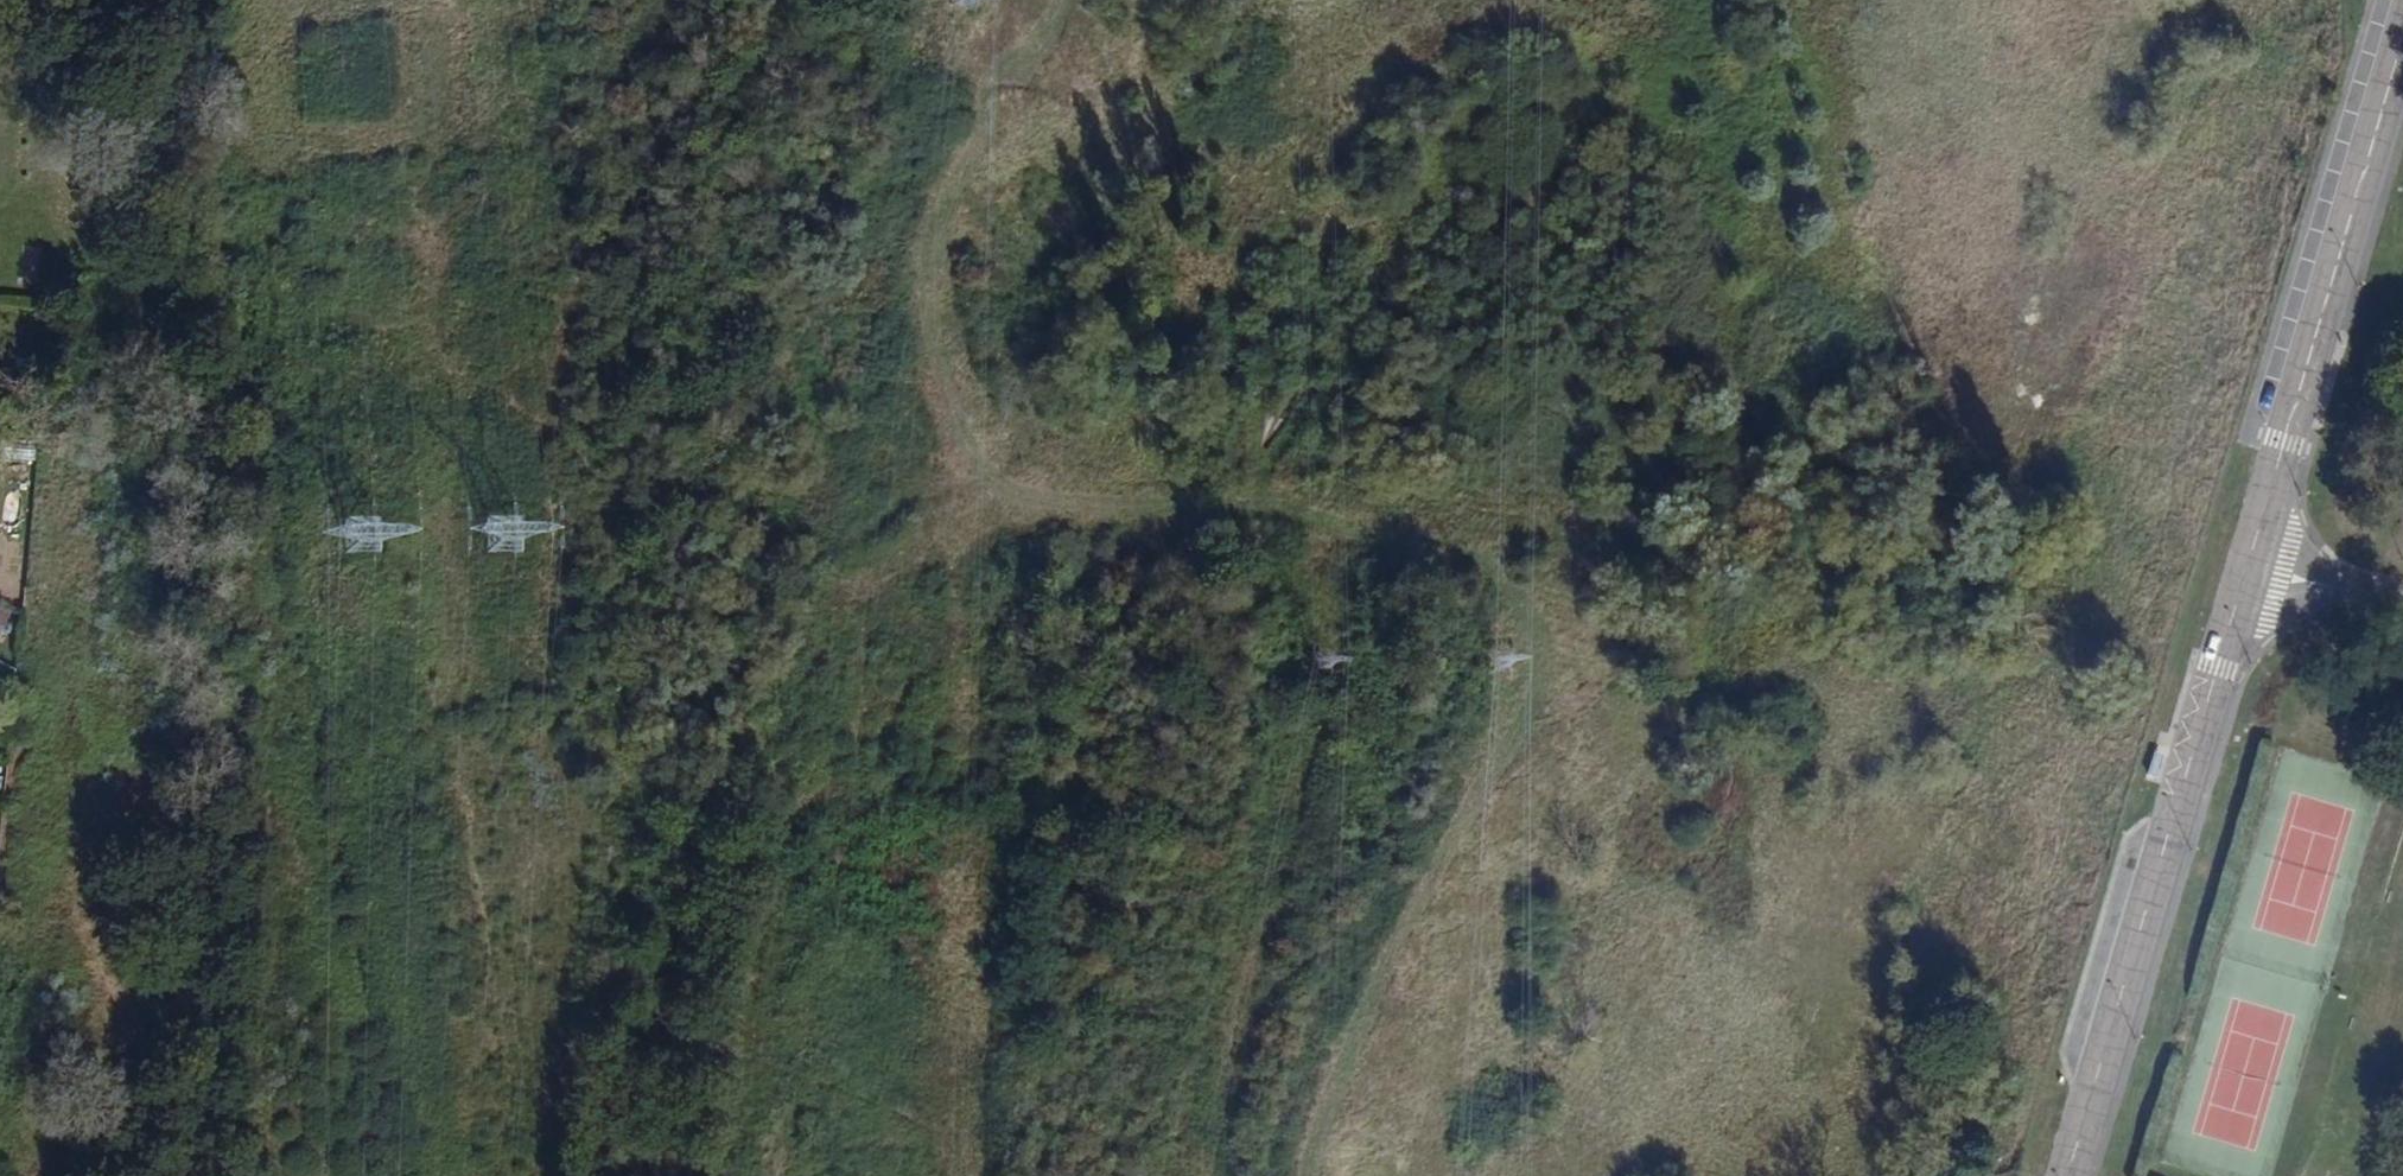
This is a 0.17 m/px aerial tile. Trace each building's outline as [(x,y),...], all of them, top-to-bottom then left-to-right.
[(0,608),(0,637),(17,611),(3,603),(0,608)]
